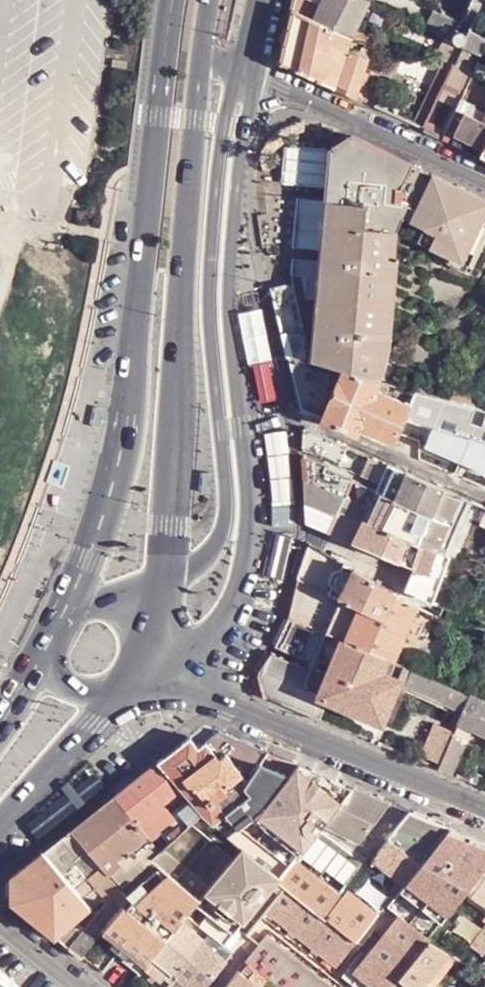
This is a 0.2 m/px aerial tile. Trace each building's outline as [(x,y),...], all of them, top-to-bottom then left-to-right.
[(293,10),(352,37),(351,36),(360,18),(368,0),(295,0),(293,10)] [(319,80),(355,97),(370,55),(347,49),(352,37),(293,10),(286,36),(281,62),(319,80)] [(438,33),(443,22),(431,16),(426,26),(438,33)] [(482,54),(484,47),(484,36),(469,28),(466,33),(457,29),(443,22),(438,33),(452,39),(467,46),(482,54)] [(363,41),(373,45),(374,46),(377,40),(367,35),(363,41)] [(462,57),(467,46),(452,39),(446,50),(462,57)] [(347,49),(370,55),(373,45),(363,41),(360,49),(356,46),(351,46),(347,49)] [(477,65),(474,72),(481,75),(483,71),(484,72),(484,69),(477,65)] [(427,130),(443,138),(456,107),(461,98),(466,87),(448,80),(427,130)] [(474,108),(475,104),(461,98),(456,107),(484,122),(484,114),(474,108)] [(482,157),(484,151),(484,122),(456,107),(443,138),(463,147),(482,157)] [(327,187),(312,342),(323,334),(342,154),(356,145),(402,166),(406,159),(357,136),(331,149),(285,145),(280,181),(327,187)] [(310,360),(379,379),(389,345),(398,259),(392,258),(395,234),(404,214),(418,221),(437,230),(430,244),(450,254),(474,265),(484,242),(484,197),(406,159),(402,166),(356,145),(342,154),(323,334),(312,342),(310,360)] [(437,230),(418,221),(415,227),(418,238),(430,244),(437,230)] [(471,271),(474,265),(450,254),(447,259),(471,271)] [(272,287),(283,334),(288,334),(306,334),(306,332),(304,333),(294,283),(272,287)] [(419,322),(404,355),(441,373),(457,339),(419,322)] [(288,334),(293,356),(306,359),(306,334),(288,334)] [(484,438),(484,408),(462,402),(450,399),(379,379),(310,360),(306,359),(293,356),(288,355),(300,412),(304,411),(357,432),(360,425),(395,440),(406,416),(484,438)] [(462,376),(472,380),(480,364),(470,359),(462,376)] [(277,398),(277,382),(261,382),(261,363),(255,363),(255,398),(277,398)] [(450,399),(462,402),(472,380),(462,376),(461,376),(450,399)] [(349,446),(306,426),(305,439),(304,449),(349,468),(349,446)] [(475,514),(480,503),(370,455),(360,478),(378,486),(376,489),(432,514),(420,541),(423,543),(423,544),(437,550),(457,505),(475,514)] [(416,566),(423,544),(423,543),(420,541),(432,514),(376,489),(304,457),(308,523),(414,566),(416,566)] [(395,592),(311,542),(297,577),(384,617),(394,593),(395,592)] [(421,596),(434,602),(450,557),(437,552),(421,596)] [(425,580),(412,575),(406,589),(419,595),(425,580)] [(419,606),(394,593),(384,617),(297,577),(289,617),(395,663),(419,606)] [(455,612),(460,600),(441,594),(436,603),(455,612)] [(471,618),(477,604),(460,600),(455,612),(471,618)] [(395,663),(289,617),(276,645),(313,660),(310,669),(272,652),(259,675),(264,695),(321,719),(330,698),(381,721),(397,683),(404,667),(395,663)] [(397,683),(410,689),(423,694),(423,692),(445,701),(460,708),(466,711),(472,696),(404,667),(397,683)] [(460,723),(483,735),(484,735),(484,703),(472,696),(466,711),(460,723)] [(442,763),(455,733),(457,731),(459,725),(453,722),(450,729),(447,726),(431,758),(442,763)] [(459,725),(457,731),(480,742),(483,735),(460,723),(459,725)] [(193,735),(160,762),(204,811),(214,822),(230,836),(266,809),(250,791),(276,755),(220,732),(203,746),(193,735)] [(439,768),(453,774),(469,740),(455,733),(442,763),(439,768)] [(250,791),(266,809),(299,765),(276,755),(250,791)] [(464,778),(471,781),(482,758),(475,755),(464,778)] [(471,781),(479,784),(484,770),(484,759),(482,758),(471,781)] [(160,762),(116,795),(139,821),(161,804),(166,809),(169,807),(165,801),(172,795),(179,803),(185,799),(189,804),(174,818),(184,829),(204,811),(160,762)] [(251,911),(259,918),(266,909),(285,885),(279,880),(295,859),(309,842),(313,837),(352,787),(326,776),(299,765),(266,809),(230,836),(243,848),(217,879),(189,915),(196,922),(211,934),(228,947),(241,930),(238,927),(251,911)] [(374,857),(411,811),(381,799),(352,787),(313,837),(348,855),(353,850),(364,858),(356,868),(362,872),(374,857)] [(139,821),(116,795),(72,829),(94,857),(102,866),(110,876),(119,888),(163,848),(146,831),(139,821)] [(161,804),(139,821),(146,831),(163,848),(184,829),(174,818),(166,809),(161,804)] [(122,909),(104,931),(147,967),(154,959),(189,915),(217,879),(199,865),(185,882),(190,885),(175,905),(151,885),(167,871),(170,873),(214,822),(204,811),(184,829),(163,848),(158,853),(119,888),(129,899),(122,909)] [(405,882),(421,861),(450,827),(430,819),(411,811),(374,857),(405,882)] [(396,892),(440,927),(462,899),(471,889),(484,871),(484,841),(476,838),(450,827),(421,861),(405,882),(396,892)] [(72,829),(61,838),(83,863),(81,865),(87,873),(90,877),(102,866),(94,857),(72,829)] [(313,837),(309,842),(345,859),(348,855),(313,837)] [(61,838),(44,852),(72,886),(87,873),(81,865),(83,863),(61,838)] [(12,901),(70,949),(97,915),(72,886),(44,852),(11,876),(12,901)] [(279,880),(285,885),(326,917),(341,898),(342,896),(295,859),(279,880)] [(99,896),(102,899),(106,896),(110,899),(111,898),(122,909),(129,899),(119,888),(110,876),(102,866),(90,877),(103,892),(99,896)] [(471,889),(484,900),(484,871),(471,889)] [(266,909),(338,967),(354,946),(362,951),(345,972),(363,986),(392,986),(397,980),(430,939),(437,931),(440,927),(396,892),(373,922),(357,942),(326,917),(285,885),(266,909)] [(97,915),(70,949),(82,958),(104,931),(122,909),(111,898),(110,899),(106,896),(102,899),(106,905),(97,915)] [(341,898),(326,917),(357,942),(373,922),(341,898)] [(196,922),(189,915),(154,959),(168,970),(161,979),(169,986),(177,976),(204,941),(190,929),(196,922)] [(454,954),(456,956),(480,972),(484,966),(484,965),(484,943),(472,932),(454,954)] [(204,941),(177,976),(189,986),(204,986),(233,951),(211,934),(204,941)] [(271,982),(276,986),(277,986),(329,986),(291,957),(266,937),(246,963),(249,964),(266,979),(271,982)] [(406,986),(438,986),(434,984),(456,956),(454,954),(430,939),(397,980),(406,986)] [(168,970),(154,959),(147,967),(161,979),(168,970)] [(226,986),(261,986),(266,979),(249,964),(243,972),(240,970),(226,986)] [(0,970),(0,986),(21,986),(0,970)] [(345,972),(342,976),(356,986),(363,986),(345,972)] [(482,973),(474,984),(478,986),(483,986),(484,985),(484,975),(482,973)] [(169,986),(171,986),(189,986),(177,976),(169,986)]
